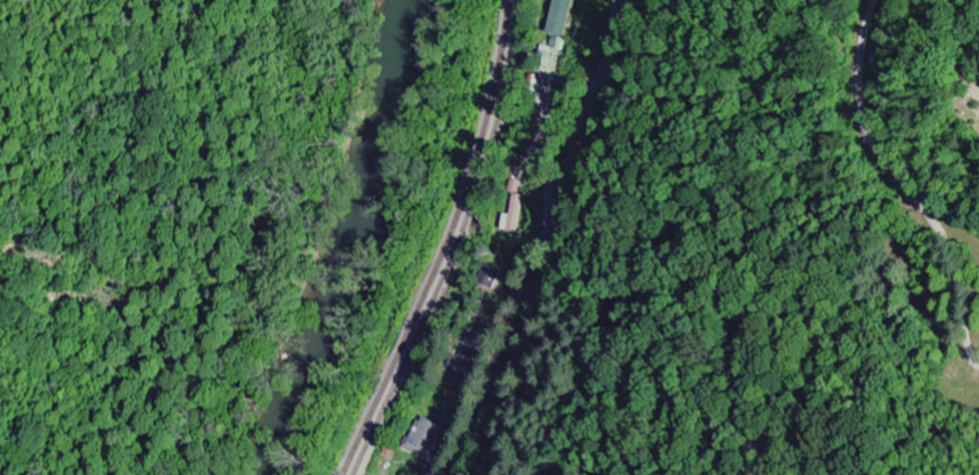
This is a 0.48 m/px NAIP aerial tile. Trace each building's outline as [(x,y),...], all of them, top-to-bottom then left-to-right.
[(548,33),(565,38),(574,0),(557,0),(548,33)]
